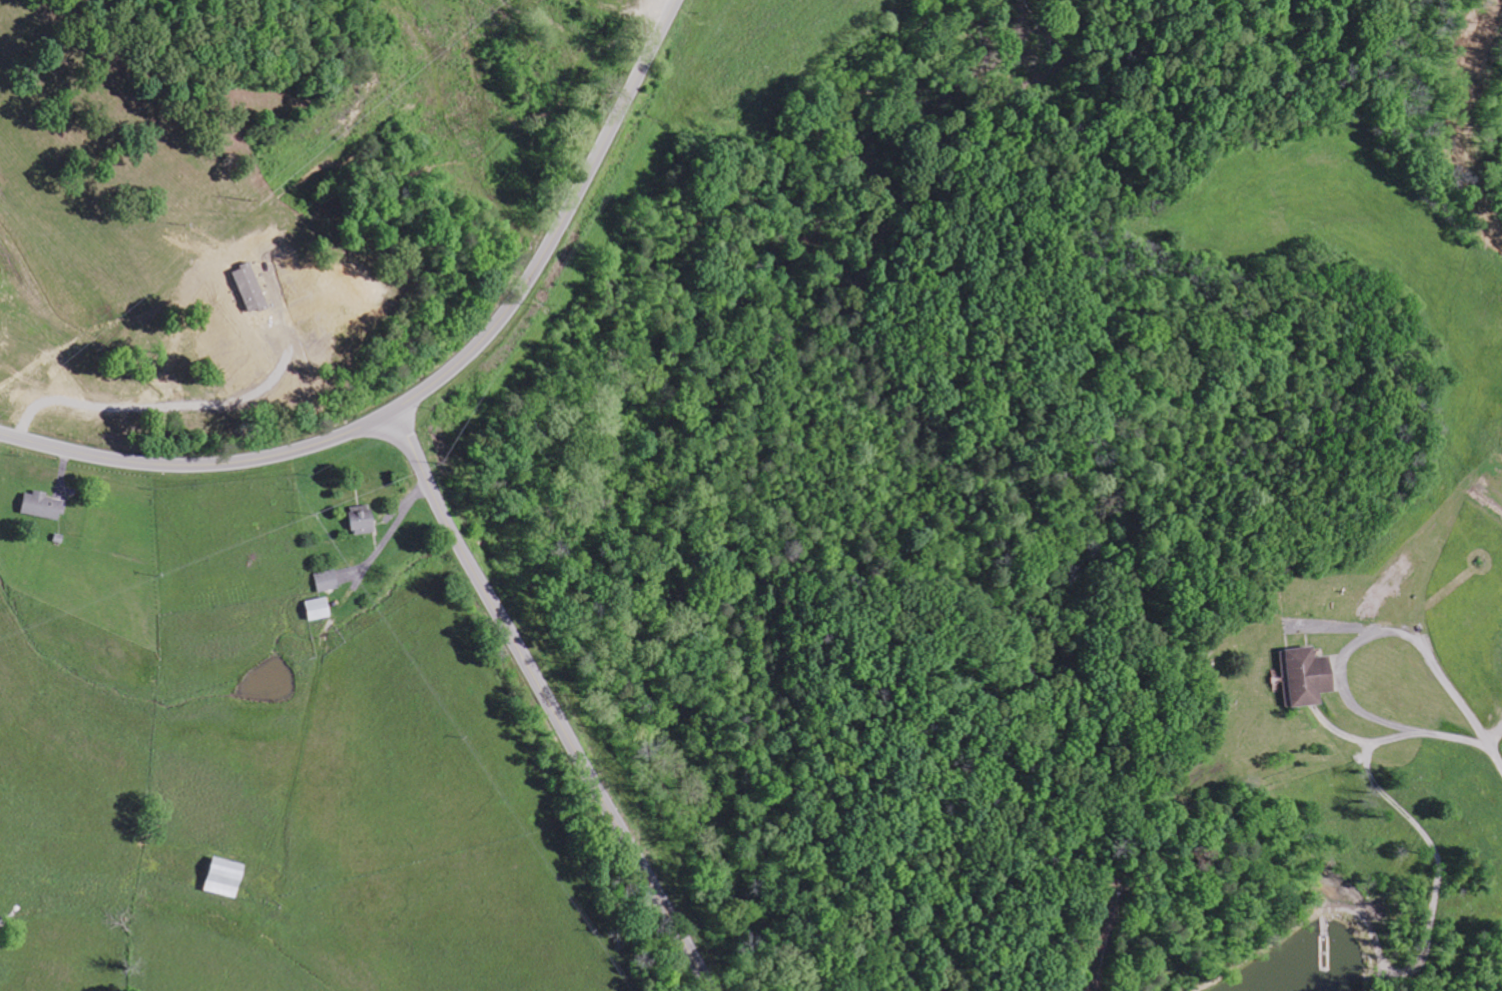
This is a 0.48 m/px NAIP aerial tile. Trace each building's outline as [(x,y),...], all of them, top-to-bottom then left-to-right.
[(66,499),(51,498),(51,492),(37,490),(36,494),(28,493),(25,514),(63,519),(66,499)] [(356,534),(378,532),(376,505),(354,506),(356,534)] [(319,591),(342,589),(340,570),(318,572),(319,591)] [(314,621),(336,617),(332,597),(310,601),(314,621)] [(1325,656),(1308,657),(1307,646),(1277,649),(1282,707),(1312,705),(1311,693),(1328,691),(1325,656)] [(242,899),(251,865),(218,857),(210,891),(242,899)]
